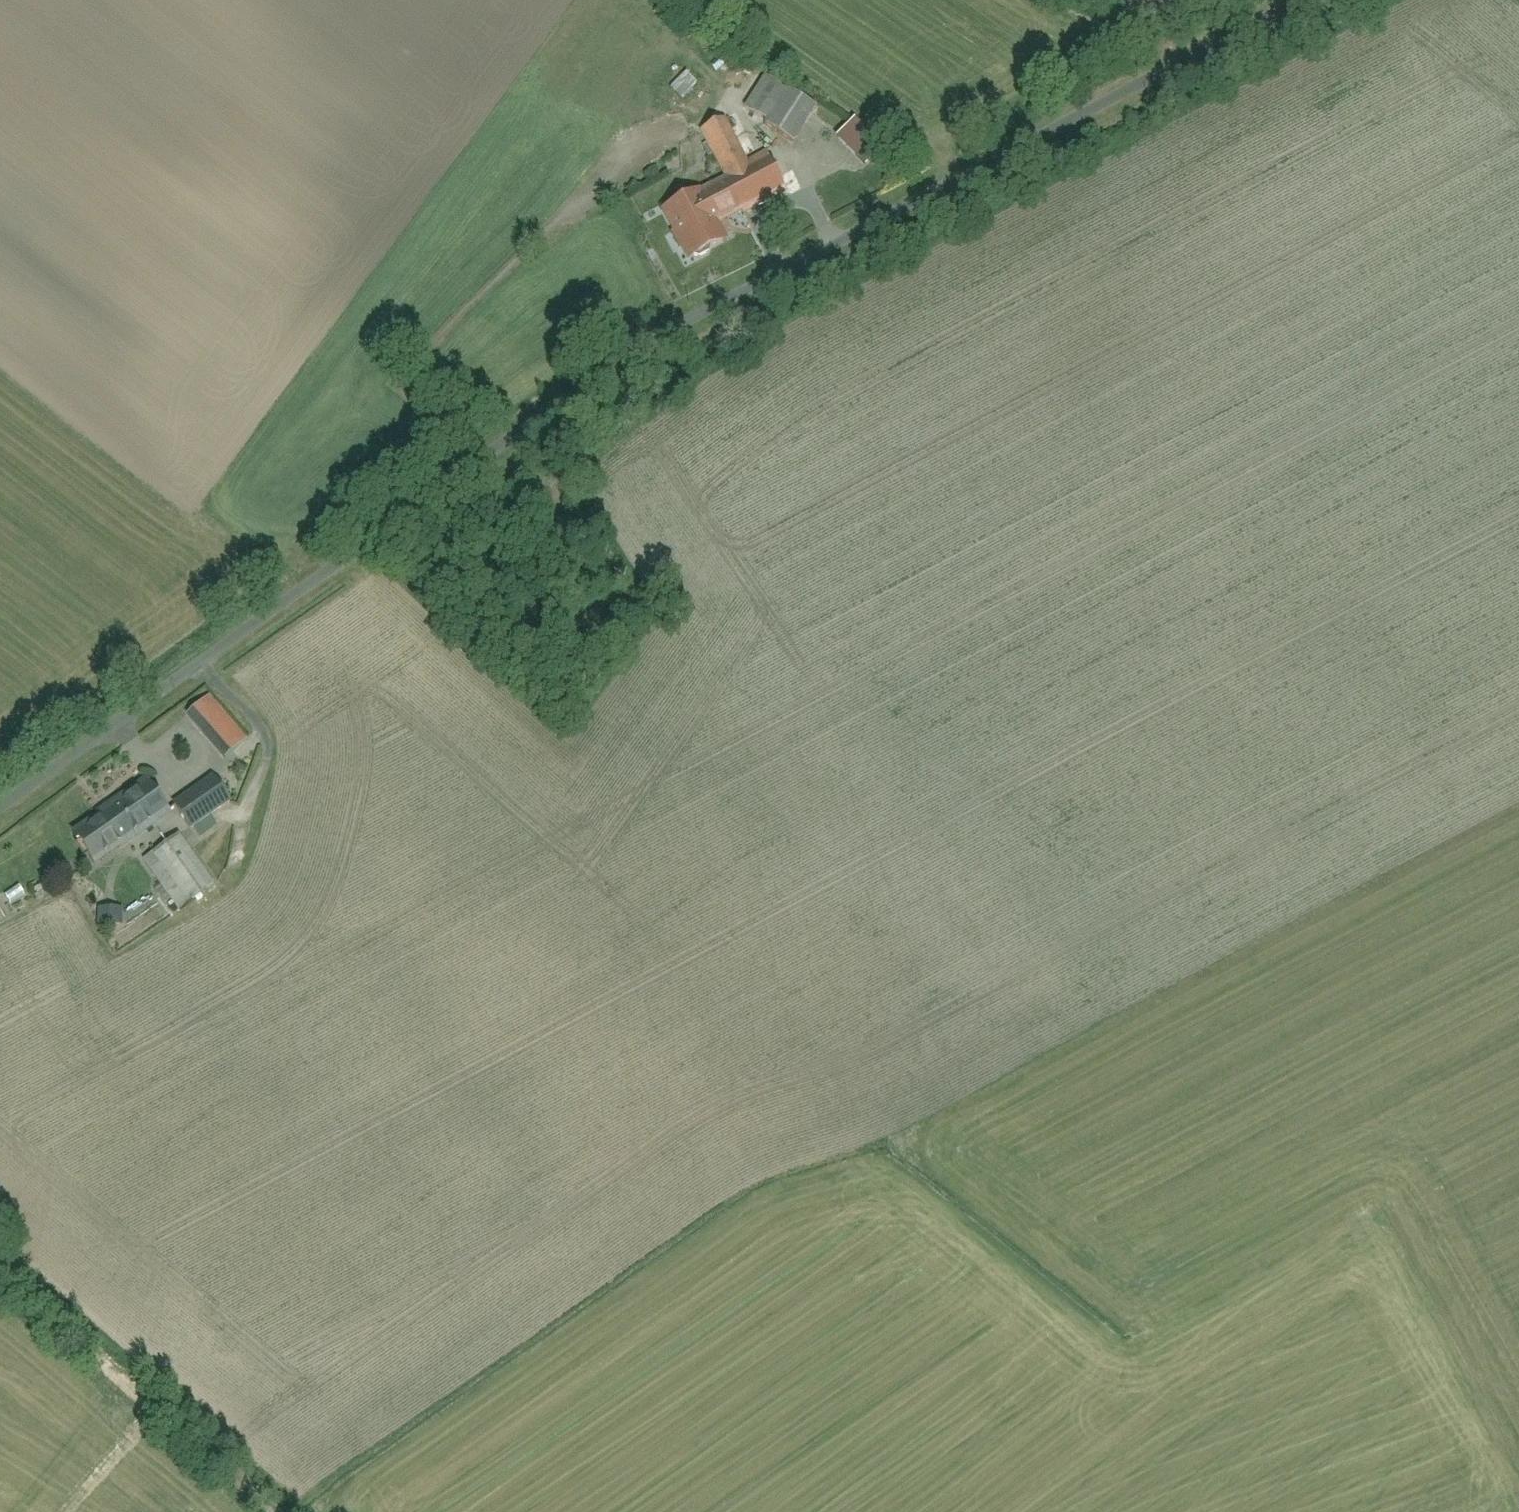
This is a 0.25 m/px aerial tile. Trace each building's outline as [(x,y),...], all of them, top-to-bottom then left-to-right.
[(773,80),(753,114),(804,144),(824,110),(773,80)] [(730,181),(667,212),(691,260),(734,239),(727,224),(795,192),(779,160),(765,167),(739,112),(705,129),(730,181)] [(861,122),(845,139),(872,164),(888,147),(861,122)] [(212,700),(191,720),(230,761),(251,741),(212,700)] [(225,780),(179,808),(198,837),(243,808),(225,780)] [(76,835),(98,866),(171,815),(149,784),(76,835)] [(187,838),(150,863),(183,909),(219,884),(187,838)] [(104,910),(102,929),(118,930),(120,912),(104,910)]
